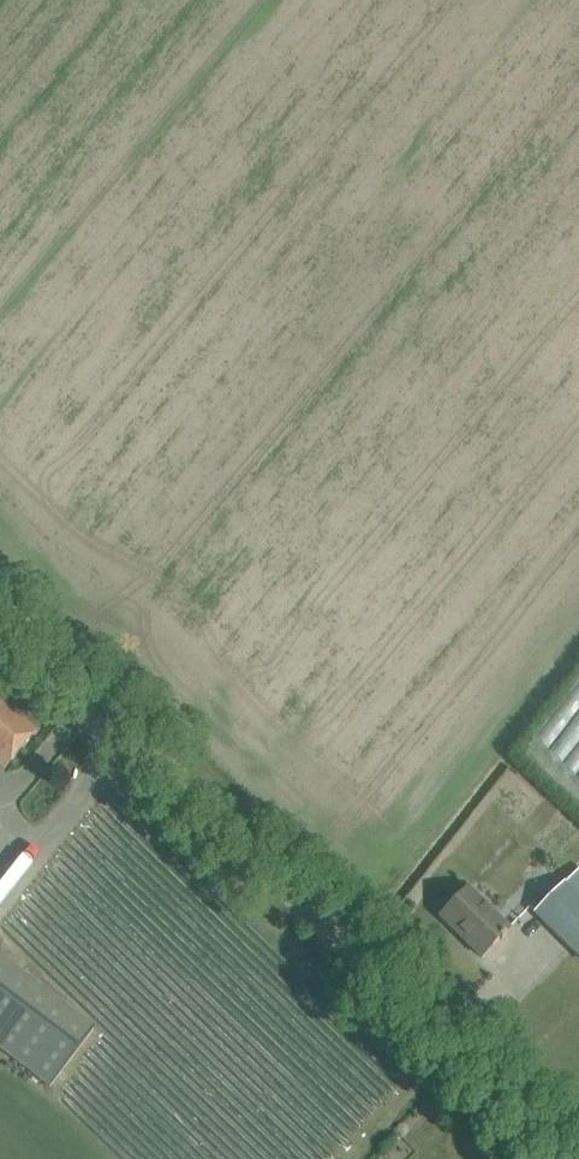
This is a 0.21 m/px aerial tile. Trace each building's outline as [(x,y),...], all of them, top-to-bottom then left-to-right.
[(2,771),(36,731),(0,700),(0,769),(2,771)] [(536,913),(578,955),(578,896),(565,883),(564,885),(536,913)] [(500,938),(502,940),(506,936),(504,934),(510,929),(469,889),(444,914),(470,940),(467,943),(481,957),(500,938)] [(95,1027),(0,953),(0,1046),(51,1085),(95,1027)]
